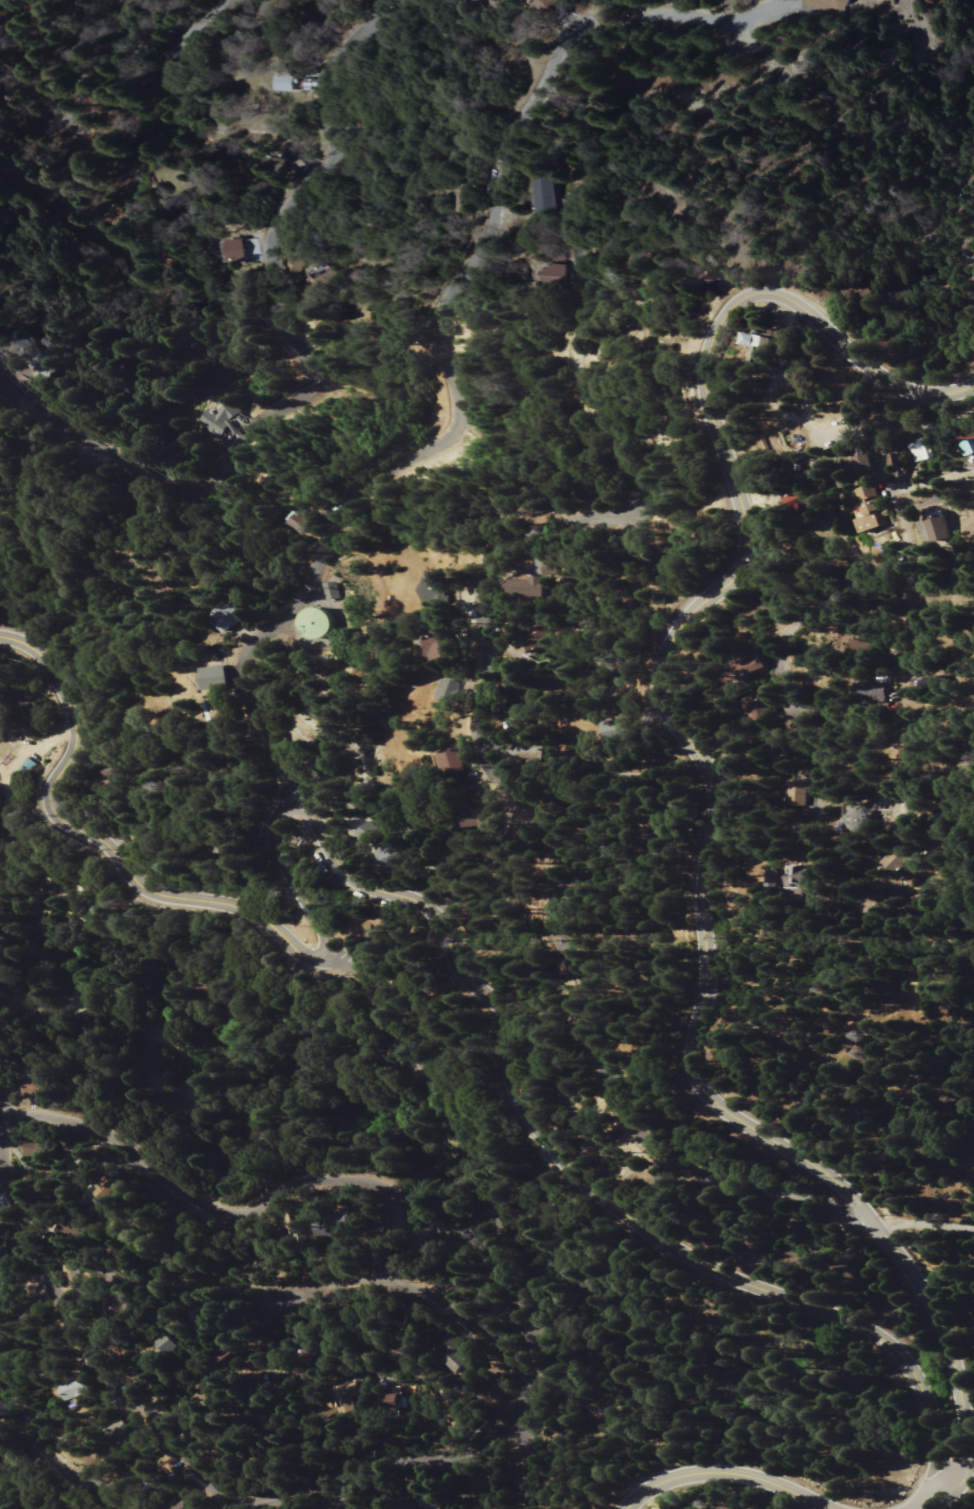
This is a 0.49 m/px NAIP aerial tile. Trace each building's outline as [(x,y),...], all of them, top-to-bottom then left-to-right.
[(287,92),(300,92),(299,77),(287,78),(287,92)] [(289,160),(276,159),(276,166),(288,167),(289,160)] [(559,214),(560,177),(546,177),(545,213),(559,214)] [(468,214),(468,192),(456,192),(457,214),(468,214)] [(250,240),(234,241),(234,263),(250,263),(250,240)] [(296,251),(287,251),(287,272),(295,273),(296,251)] [(549,285),(566,285),(566,265),(549,264),(549,285)] [(324,296),(340,281),(329,269),(313,285),(324,296)] [(753,364),(761,367),(766,348),(774,351),(777,340),(750,333),(747,344),(757,347),(753,364)] [(33,377),(48,383),(56,364),(41,358),(33,377)] [(235,427),(232,423),(246,412),(237,401),(220,414),(217,410),(204,420),(219,439),(235,427)] [(912,462),(930,459),(928,447),(934,446),(933,438),(909,442),(912,462)] [(961,444),(962,457),(973,456),(973,443),(961,444)] [(858,472),(873,472),(872,449),(857,449),(858,472)] [(890,455),(892,480),(903,480),(901,454),(890,455)] [(887,528),(882,511),(886,510),(878,485),(861,490),(870,518),(863,520),(868,535),(887,528)] [(812,503),(806,491),(789,499),(796,512),(812,503)] [(307,534),(318,523),(307,512),(296,524),(307,534)] [(937,543),(952,541),(950,520),(934,522),(937,543)] [(544,595),(544,577),(512,577),(513,596),(544,595)] [(449,580),(429,580),(429,605),(448,605),(449,580)] [(325,602),(338,601),(337,583),(324,584),(325,602)] [(228,634),(247,621),(235,602),(215,616),(228,634)] [(302,639),(329,638),(328,609),(302,609),(302,639)] [(544,628),(517,637),(523,655),(550,646),(544,628)] [(426,639),(431,664),(454,660),(449,634),(426,639)] [(876,655),(876,643),(859,643),(859,655),(876,655)] [(207,669),(210,691),(231,689),(229,666),(207,669)] [(925,677),(925,690),(947,690),(947,678),(925,677)] [(461,702),(464,682),(448,680),(446,701),(461,702)] [(755,721),(773,720),(772,692),(754,693),(755,721)] [(213,701),(212,714),(227,714),(227,702),(213,701)] [(543,747),(514,746),(514,760),(543,761),(543,747)] [(465,772),(462,750),(444,752),(447,775),(465,772)] [(25,780),(35,763),(26,758),(16,775),(25,780)] [(808,806),(808,783),(790,784),(790,806),(808,806)] [(851,834),(874,833),(872,807),(850,808),(851,834)] [(370,846),(382,833),(369,821),(357,834),(370,846)] [(227,854),(228,845),(214,845),(213,854),(227,854)] [(884,864),(903,874),(911,858),(892,849),(884,864)] [(809,889),(808,867),(792,867),(792,874),(786,874),(786,889),(809,889)] [(366,918),(359,934),(372,940),(376,930),(388,935),(395,921),(378,913),(374,922),(366,918)] [(56,1145),(32,1142),(30,1158),(54,1161),(56,1145)] [(105,1197),(120,1206),(130,1190),(115,1180),(105,1197)] [(4,1214),(16,1207),(8,1194),(0,1199),(0,1207),(4,1214)] [(91,1234),(86,1225),(74,1232),(79,1241),(91,1234)] [(345,1242),(345,1231),(325,1230),(325,1241),(345,1242)] [(12,1288),(11,1270),(0,1271),(0,1281),(1,1280),(1,1289),(12,1288)] [(546,1326),(530,1330),(533,1342),(549,1338),(546,1326)] [(183,1361),(199,1347),(189,1335),(173,1348),(183,1361)] [(237,1367),(251,1352),(243,1344),(229,1359),(237,1367)] [(481,1359),(467,1346),(452,1361),(466,1374),(481,1359)] [(93,1394),(88,1378),(66,1384),(71,1401),(93,1394)] [(359,1416),(375,1413),(373,1399),(379,1398),(376,1383),(354,1386),(359,1416)] [(417,1410),(415,1395),(398,1397),(400,1412),(417,1410)] [(139,1430),(124,1418),(112,1433),(127,1445),(139,1430)] [(165,1496),(173,1482),(158,1472),(149,1485),(165,1496)] [(202,1507),(190,1497),(180,1508),(200,1508),(202,1507)]
